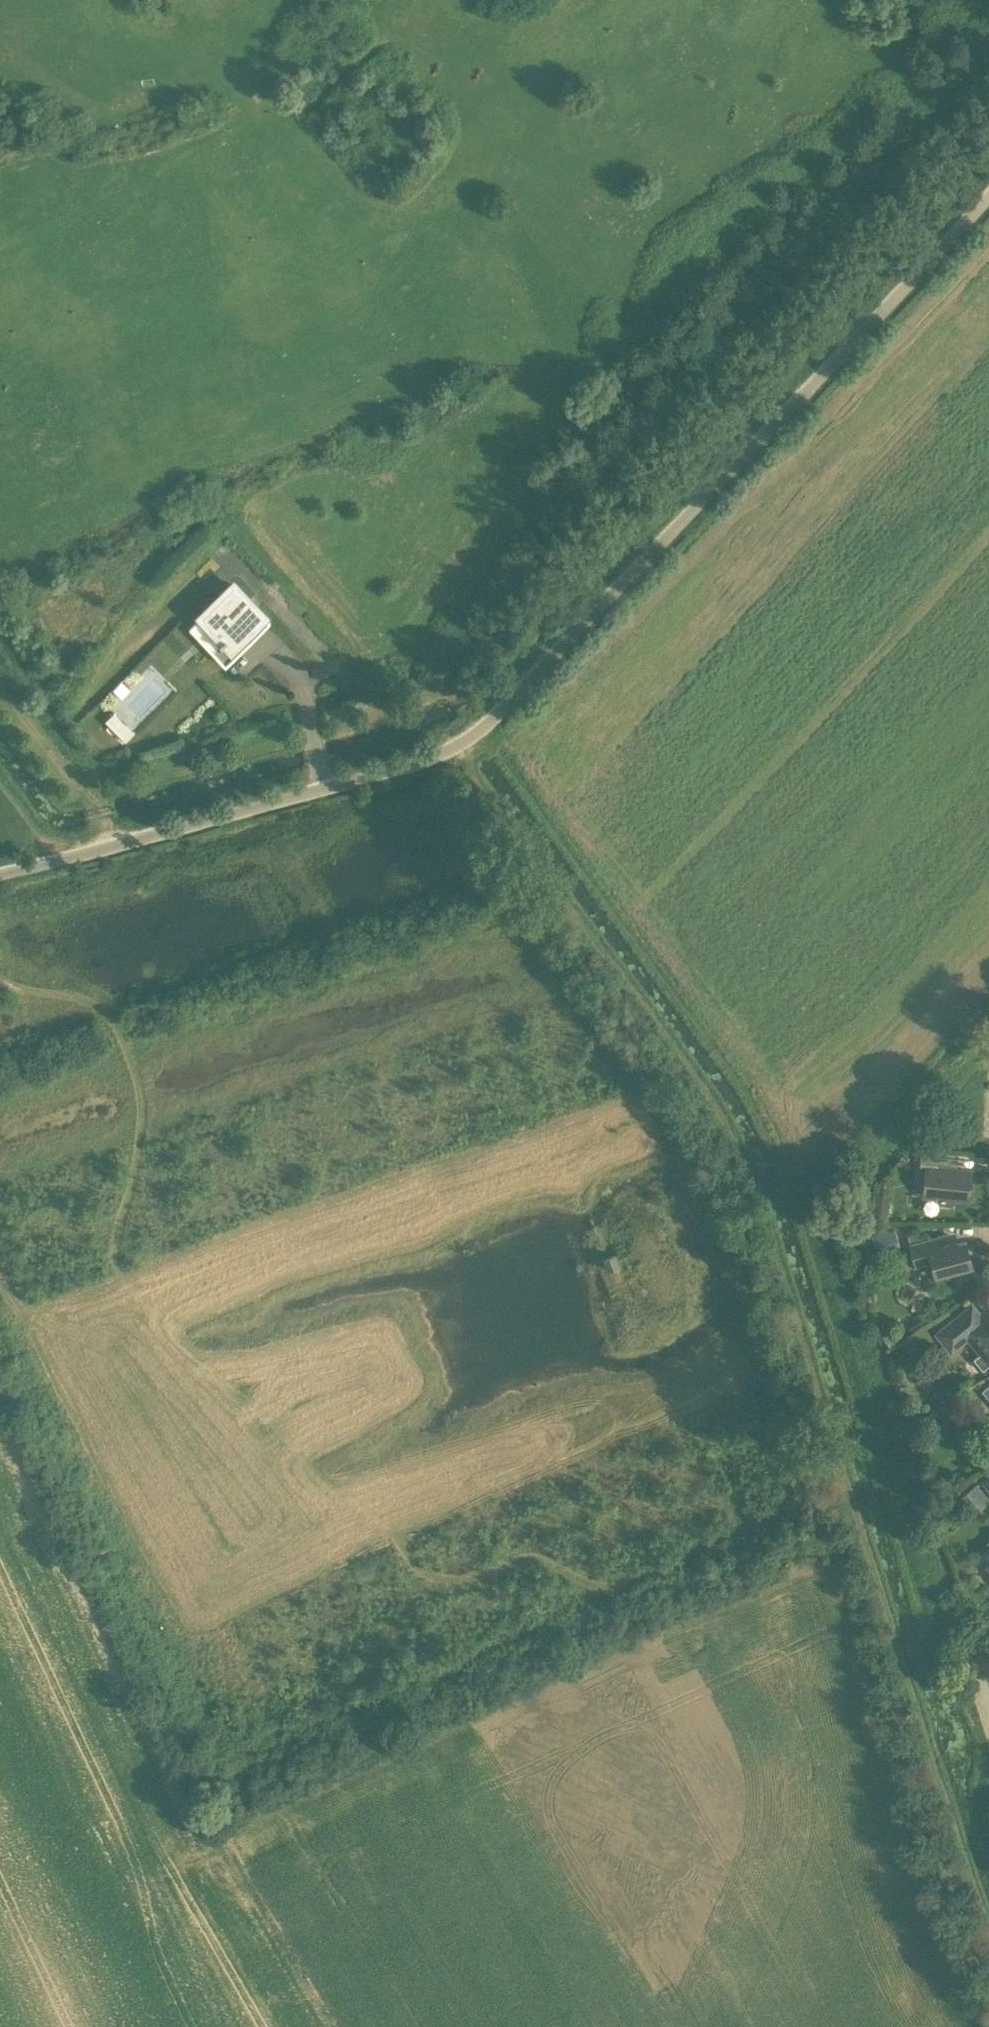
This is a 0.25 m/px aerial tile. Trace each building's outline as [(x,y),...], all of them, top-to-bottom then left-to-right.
[(225,665),(248,642),(270,621),(234,584),(189,628),(213,652),(225,665)] [(125,741),(134,733),(126,725),(117,733),(125,741)] [(957,1170),(958,1158),(921,1155),(920,1168),(926,1168),(923,1195),(937,1196),(937,1200),(939,1203),(952,1204),(954,1202),(955,1198),(968,1199),(971,1171),(957,1170)] [(888,1218),(889,1206),(872,1204),(871,1216),(888,1218)] [(956,1243),(953,1231),(909,1244),(915,1267),(931,1262),(935,1275),(972,1265),(965,1241),(956,1243)] [(603,1260),(616,1293),(629,1288),(616,1254),(603,1260)] [(981,1314),(972,1304),(938,1333),(952,1350),(967,1337),(980,1353),(973,1359),(983,1370),(988,1365),(988,1307),(981,1314)] [(975,1511),(988,1501),(988,1499),(978,1485),(963,1496),(975,1511)]
